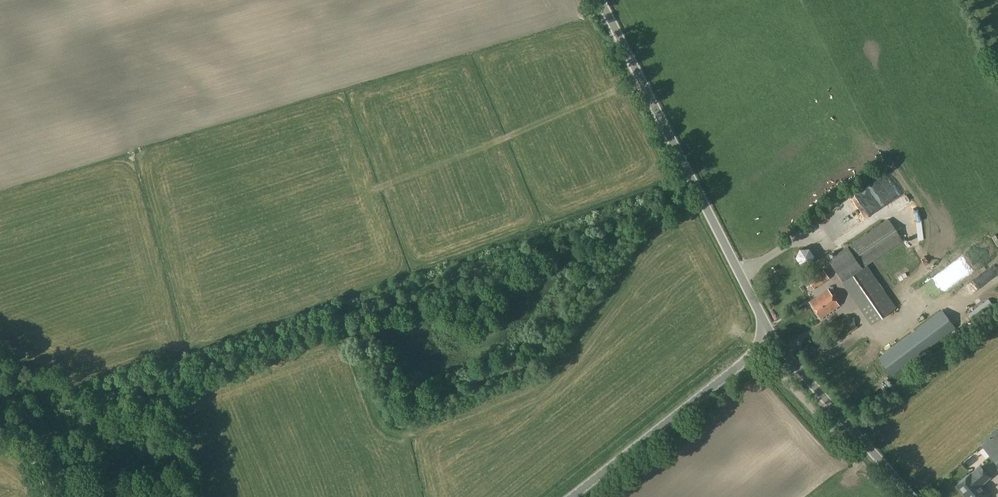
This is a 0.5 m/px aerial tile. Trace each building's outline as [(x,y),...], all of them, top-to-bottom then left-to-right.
[(845,203),(860,222),(898,190),(883,172),(845,203)] [(900,217),(912,215),(908,198),(896,200),(900,217)] [(888,219),(828,259),(872,323),(895,307),(866,264),(903,240),(888,219)] [(800,265),(810,264),(814,256),(809,248),(799,248),(795,257),(800,265)] [(979,274),(985,281),(997,271),(992,264),(979,274)] [(808,280),(810,283),(808,284),(810,287),(812,286),(814,289),(830,278),(823,270),(808,280)] [(975,276),(966,282),(970,289),(979,283),(975,276)] [(809,301),(820,318),(839,306),(828,289),(809,301)] [(988,298),(968,314),(973,322),(994,306),(988,298)] [(892,374),(953,328),(941,311),(880,357),(892,374)] [(807,333),(817,327),(811,319),(801,325),(807,333)] [(981,444),(997,463),(997,429),(981,444)] [(967,496),(985,496),(989,494),(979,482),(988,475),(980,466),(957,486),(967,496)]
